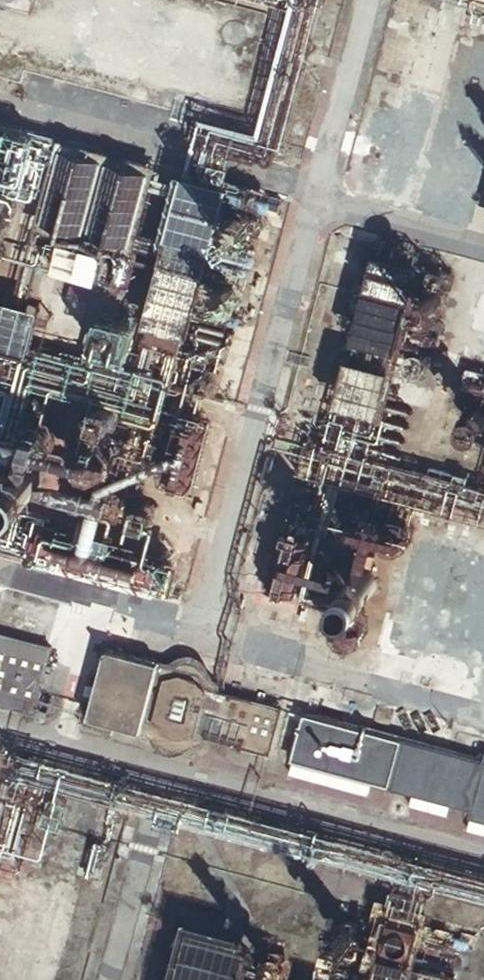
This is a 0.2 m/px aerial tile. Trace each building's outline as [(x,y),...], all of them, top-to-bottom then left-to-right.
[(243,233),(242,230),(241,227),(238,224),(234,223),(231,223),(228,225),(225,227),(223,230),(223,234),(224,237),(227,240),(230,242),(233,243),(237,242),(240,240),(242,237),(243,233)] [(227,297),(227,294),(225,291),(222,288),(219,287),(215,287),(212,288),(209,291),(208,294),(208,298),(209,301),(211,304),(214,306),(217,306),(221,306),(224,304),(226,301),(227,297)] [(447,301),(446,297),(445,294),(443,292),(440,290),(437,289),(434,288),(430,289),(428,290),(425,292),(423,294),(421,297),(421,301),(421,304),(422,307),(424,310),(426,312),(429,313),(432,314),(435,314),(438,314),(441,312),(443,310),(445,307),(446,304),(447,301)] [(418,400),(419,398),(419,395),(419,392),(417,390),(416,387),(413,386),(411,385),(408,384),(405,385),(403,386),(400,388),(399,390),(397,392),(397,395),(397,398),(398,401),(399,403),(401,405),(404,406),(406,407),(409,407),(412,406),(414,405),(417,403),(418,400)] [(481,404),(479,404),(476,405),(473,407),(472,409),(471,411),(470,414),(470,417),(471,419),(473,422),(475,424),(477,425),(480,426),(483,426),(483,404),(481,404)] [(39,491),(41,487),(41,482),(40,478),(38,474),(36,471),(32,469),(28,467),(24,466),(19,467),(15,468),(12,471),(9,474),(7,478),(7,482),(7,487),(8,491),(11,494),(14,497),(17,499),(22,500),(26,501),(30,499),(34,497),(37,494),(39,491)] [(372,597),(373,593),(374,590),(373,586),(371,582),(369,580),(366,577),(363,576),(359,575),(355,576),(352,577),(349,579),(346,582),(345,586),(344,589),(344,593),(345,596),(347,599),(350,602),(353,604),(357,605),(361,605),(364,604),(367,602),(370,600),(372,597)] [(29,716),(45,656),(0,643),(0,708),(29,716)] [(168,674),(104,656),(86,723),(152,741),(153,743),(156,748),(158,752),(164,755),(170,757),(175,757),(183,754),(187,751),(191,745),(197,747),(198,740),(263,758),(274,716),(211,699),(214,691),(204,688),(204,684),(203,679),(199,673),(193,668),(188,667),(182,666),(177,667),(173,669),(168,674)] [(302,721),(290,765),(471,815),(469,823),(483,827),(483,766),(483,771),(453,763),(302,721)] [(483,771),(483,766),(483,749),(459,742),(453,763),(483,771)] [(249,945),(192,929),(177,979),(239,979),(249,945)]
